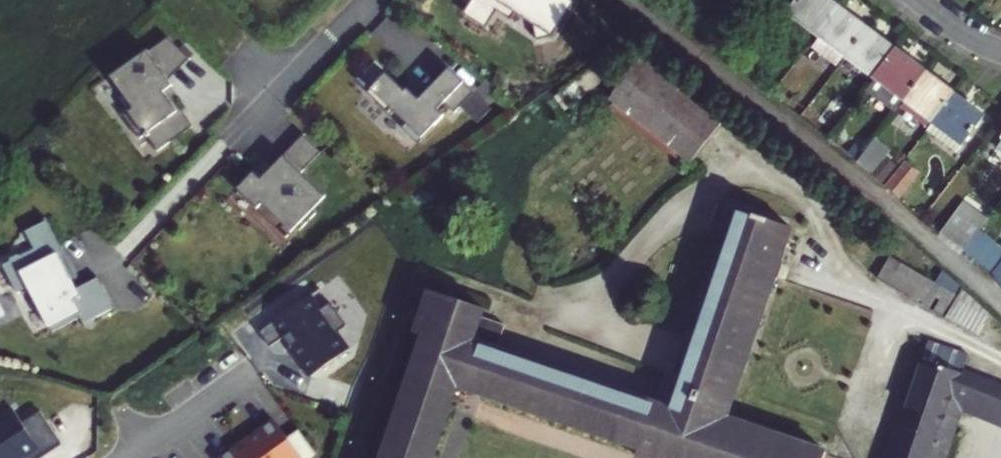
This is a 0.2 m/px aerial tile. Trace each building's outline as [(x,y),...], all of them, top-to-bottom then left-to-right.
[(533,26),(536,41),(552,37),(553,38),(575,3),(570,0),(477,0),(511,21),(515,14),(533,26)] [(837,7),(829,0),(798,0),(782,21),(811,43),(819,31),(837,7)] [(837,7),(819,31),(848,53),(866,28),(837,7)] [(877,75),(895,50),(866,28),(848,53),(877,75)] [(125,112),(142,135),(148,131),(150,134),(151,132),(161,147),(179,134),(170,122),(184,113),(166,89),(168,87),(165,82),(172,77),(170,75),(191,54),(170,34),(151,48),(149,47),(112,73),(135,105),(125,112)] [(900,104),(924,72),(895,50),(877,75),(871,82),(900,104)] [(642,58),(610,97),(691,160),(722,121),(642,58)] [(408,89),(378,60),(364,75),(375,85),(370,90),(391,110),(394,106),(409,121),(406,125),(421,139),(447,113),(441,107),(447,101),(457,111),(478,91),(453,66),(422,97),(411,86),(408,89)] [(573,102),(596,85),(608,76),(599,63),(583,75),(564,89),(573,102)] [(924,72),(900,104),(928,126),(953,94),(924,72)] [(573,102),(564,89),(555,95),(565,108),(573,102)] [(982,116),(953,94),(928,126),(926,129),(955,151),(982,116)] [(828,130),(838,117),(826,109),(816,120),(828,130)] [(877,136),(862,160),(877,170),(892,146),(877,136)] [(291,148),(264,174),(257,167),(239,184),(257,202),(262,197),(293,228),(299,222),(302,226),(318,210),(313,205),(327,191),(304,169),(308,165),(291,148)] [(887,185),(900,196),(920,173),(907,162),(887,185)] [(939,231),(964,250),(971,240),(977,233),(979,230),(986,221),(962,202),(939,231)] [(458,384),(461,375),(485,383),(482,393),(639,447),(636,455),(645,457),(655,457),(657,453),(674,457),(824,457),(826,452),(726,417),(791,227),(739,208),(671,406),(497,346),(505,323),(481,314),(483,306),(431,289),(416,333),(426,336),(383,457),(433,457),(458,384)] [(84,324),(114,309),(98,278),(76,290),(61,260),(66,257),(48,221),(26,232),(35,249),(20,257),(19,255),(10,260),(11,262),(3,265),(17,293),(30,287),(52,332),(81,318),(84,324)] [(964,250),(992,272),(1000,260),(1000,248),(979,230),(977,233),(971,240),(964,250)] [(909,297),(921,304),(932,311),(944,318),(945,317),(957,296),(945,290),(934,283),(923,276),(911,270),(901,263),(890,257),(876,278),(887,285),(898,291),(909,297)] [(992,272),(1000,278),(1000,260),(992,272)] [(957,296),(945,317),(977,335),(990,313),(962,288),(957,296)] [(314,294),(258,320),(268,342),(287,334),(304,372),(353,350),(331,301),(320,306),(314,294)] [(962,372),(968,353),(928,340),(887,457),(945,457),(962,408),(971,412),(974,404),(1000,415),(1000,387),(962,372)] [(461,375),(458,384),(482,393),(485,383),(461,375)] [(971,412),(1000,425),(1000,415),(974,404),(971,412)] [(25,457),(26,457),(40,457),(63,443),(63,444),(65,443),(43,409),(25,421),(17,408),(0,419),(0,457),(23,457),(25,457)] [(320,453),(302,428),(291,437),(278,419),(224,457),(313,457),(320,453)]
